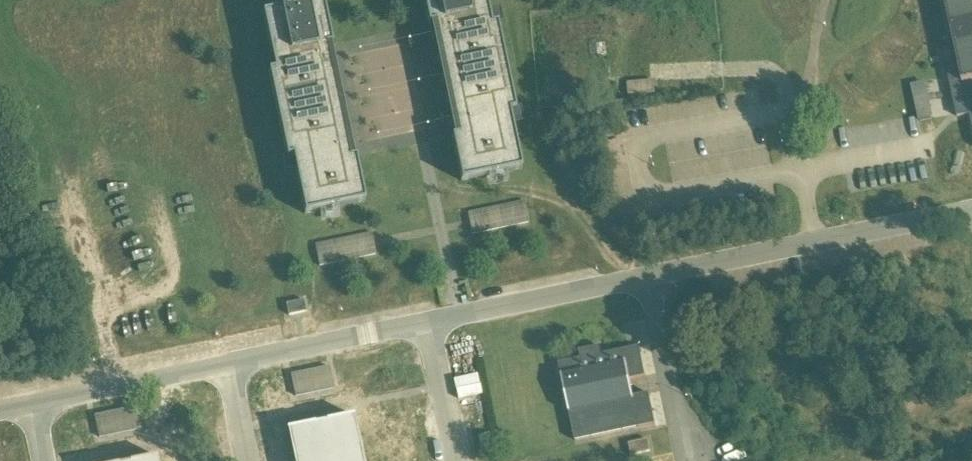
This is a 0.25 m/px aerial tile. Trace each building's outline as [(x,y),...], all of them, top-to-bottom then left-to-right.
[(275,70),(269,71),(287,159),(293,157),(296,171),(305,214),(320,211),(340,207),(365,202),(356,157),(350,158),(327,47),(333,45),(323,1),(309,4),(308,0),(288,0),(289,8),(274,11),(268,12),(263,13),(275,70)] [(516,111),(511,87),(506,66),(498,25),(497,24),(491,25),(486,0),(423,0),(428,25),(434,24),(458,136),(452,137),(461,182),(489,176),(506,172),(522,169),(510,112),(516,111)] [(971,125),(971,0),(946,0),(960,64),(947,67),(953,99),(957,116),(969,113),(971,125)] [(655,93),(654,81),(627,84),(629,95),(655,93)] [(467,213),(472,235),(529,223),(525,201),(467,213)] [(372,233),(315,244),(319,266),(376,255),(372,233)] [(286,304),(289,316),(307,312),(304,300),(286,304)] [(645,376),(639,346),(622,350),(622,351),(601,355),(599,346),(579,350),(581,359),(559,363),(575,441),(576,440),(576,439),(638,426),(638,427),(655,424),(648,393),(633,396),(629,379),(645,376)] [(291,376),(295,398),(333,390),(329,368),(291,376)] [(94,417),(99,439),(137,431),(132,409),(94,417)] [(350,418),(354,417),(353,415),(286,429),(287,431),(290,430),(297,460),(360,460),(350,418)] [(628,443),(631,455),(650,451),(647,439),(628,443)]
